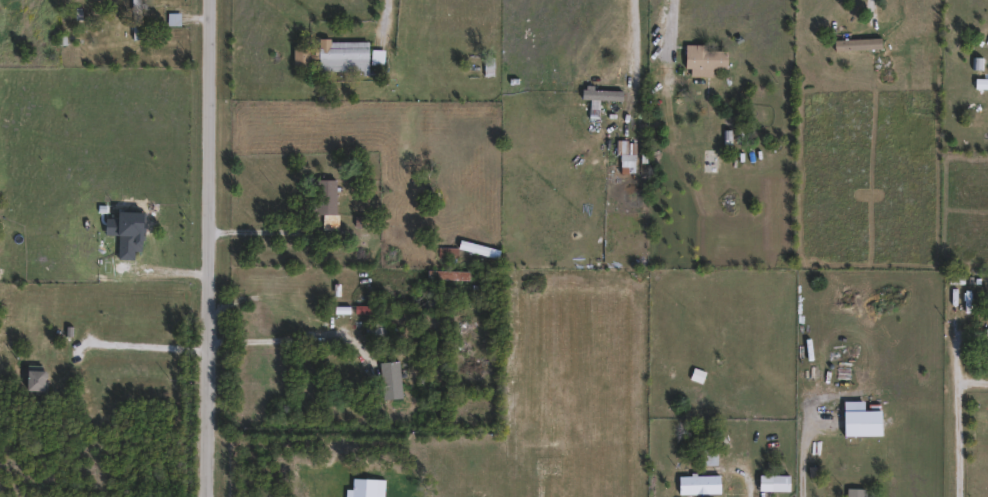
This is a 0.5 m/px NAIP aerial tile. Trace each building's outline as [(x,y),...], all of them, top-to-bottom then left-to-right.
[(135,9),(134,0),(143,0),(143,8),(135,9)] [(181,12),(181,24),(170,24),(170,12),(181,12)] [(135,20),(144,20),(144,38),(135,38),(135,20)] [(883,38),(883,50),(833,50),(833,38),(883,38)] [(322,40),(372,40),(373,49),(386,49),(386,63),(373,63),(373,73),(323,73),(322,40)] [(688,46),(732,46),(732,67),(688,67),(688,46)] [(496,58),(496,74),(486,74),(486,58),(496,58)] [(584,99),(584,88),(625,88),(625,99),(584,99)] [(325,172),(345,172),(346,189),(340,189),(340,229),(326,230),(325,172)] [(145,212),(145,259),(135,259),(135,212),(145,212)] [(392,339),(368,339),(368,322),(392,322),(392,339)] [(403,382),(390,392),(368,364),(381,355),(403,382)] [(29,369),(51,369),(51,392),(29,392),(29,369)] [(725,493),(680,493),(680,474),(725,474),(725,493)] [(869,487),(869,496),(850,496),(850,487),(869,487)]
